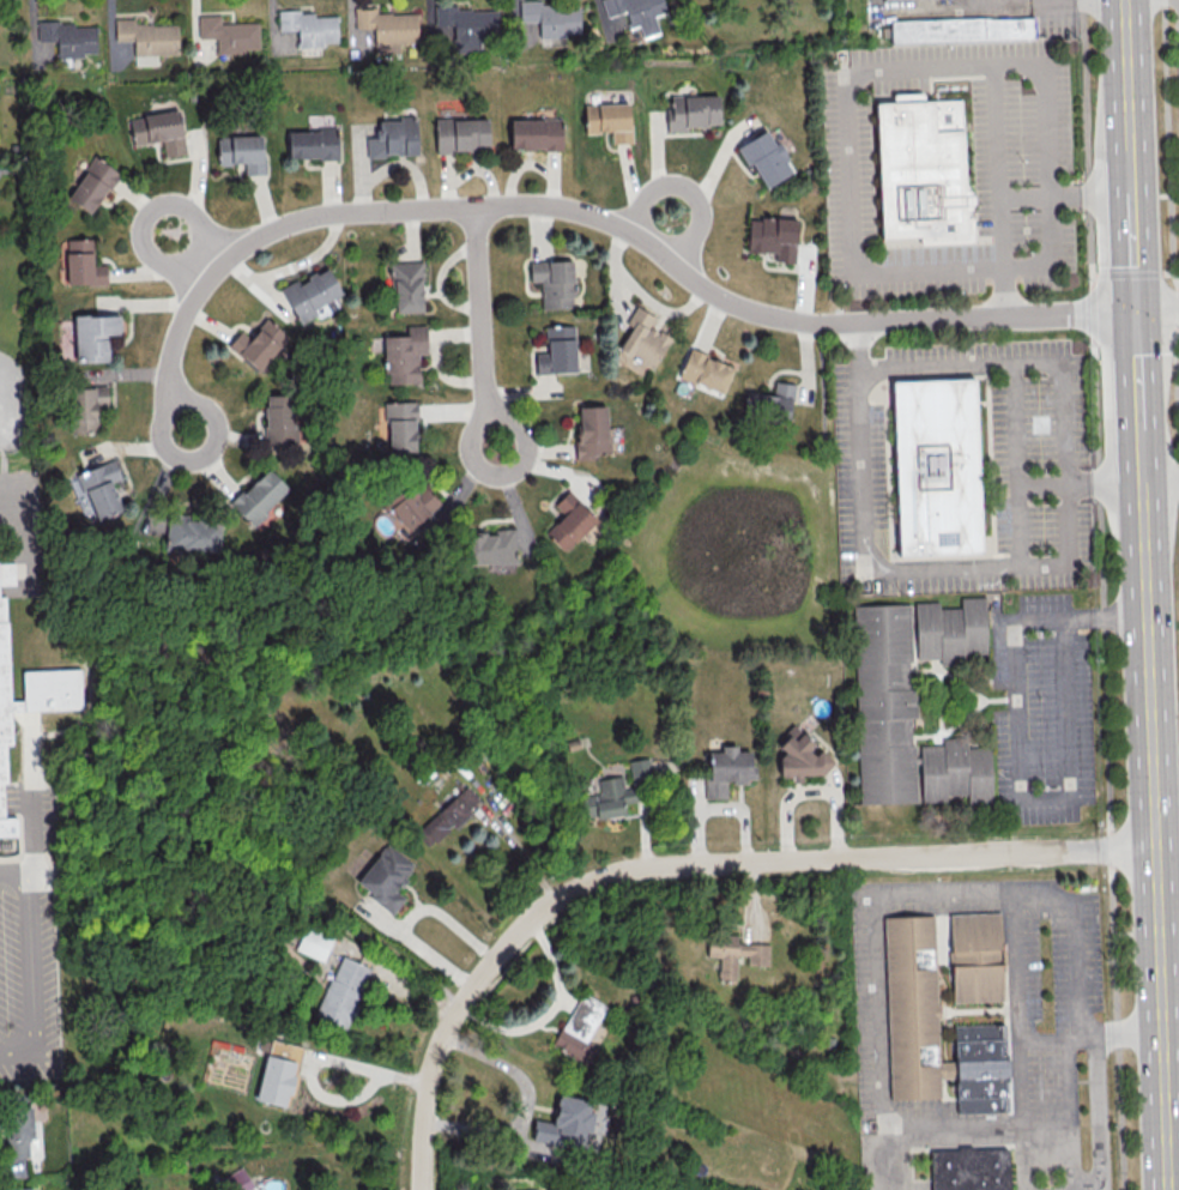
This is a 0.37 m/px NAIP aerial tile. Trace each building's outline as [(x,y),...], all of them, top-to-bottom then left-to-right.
[(625,11),(630,28),(638,25),(642,37),(659,32),(654,16),(666,13),(663,0),(601,0),(606,17),(625,11)] [(579,1),(519,3),(519,22),(538,21),(539,38),(565,37),(565,34),(580,33),(579,1)] [(434,25),(452,25),(453,49),(500,48),(499,9),(456,10),(455,4),(434,5),(434,25)] [(355,28),(374,28),(374,53),(399,52),(399,44),(418,43),(417,13),(376,13),(376,7),(355,7),(355,28)] [(278,30),(298,30),(298,45),(337,44),(337,12),(278,13),(278,30)] [(198,38),(216,38),(216,52),(259,51),(258,22),(220,23),(220,15),(197,15),(198,38)] [(1035,38),(893,44),(891,22),(1034,16),(1035,38)] [(177,24),(134,24),(134,18),(114,19),(115,41),(134,41),(134,65),(157,65),(157,54),(178,54),(177,24)] [(96,55),(95,23),(37,24),(37,41),(56,40),(57,56),(96,55)] [(667,95),(667,128),(719,128),(718,95),(667,95)] [(876,104),(965,99),(969,191),(974,191),(974,197),(977,197),(977,206),(975,206),(977,234),(883,238),(876,104)] [(630,103),(584,104),(585,132),(611,132),(611,143),(630,142),(630,103)] [(162,141),(163,156),(185,153),(180,110),(129,116),(132,144),(162,141)] [(488,150),(488,117),(434,119),(435,151),(488,150)] [(510,119),(510,149),(561,148),(561,118),(510,119)] [(416,155),(416,119),(377,119),(377,137),(366,137),(366,155),(416,155)] [(338,158),(337,128),(287,130),(288,159),(338,158)] [(765,187),(794,171),(778,142),(773,144),(765,130),(735,146),(746,165),(751,162),(765,187)] [(217,135),(217,164),(244,164),(244,174),(264,174),(263,134),(217,135)] [(90,214),(118,174),(95,157),(66,197),(90,214)] [(796,219),(748,217),(747,251),(775,252),(774,261),(795,262),(796,219)] [(66,285),(106,284),(106,265),(92,265),(92,238),(65,239),(66,285)] [(541,308),(573,307),(572,260),(529,261),(529,282),(540,281),(541,308)] [(421,261),(391,262),(393,312),(423,311),(421,261)] [(299,326),(338,307),(333,297),(340,294),(327,266),(281,288),(299,326)] [(670,337),(649,325),(654,316),(635,305),(625,323),(630,326),(617,349),(653,369),(670,337)] [(108,361),(106,334),(120,333),(119,314),(73,316),(75,362),(108,361)] [(242,329),(228,345),(259,371),(288,338),(266,318),(250,336),(242,329)] [(382,336),(384,383),(419,382),(418,355),(426,354),(425,325),(406,326),(406,335),(382,336)] [(575,371),(573,325),(545,326),(546,352),(535,352),(536,373),(575,371)] [(678,375),(721,394),(733,367),(690,348),(678,375)] [(895,382),(979,380),(985,551),(901,555),(895,382)] [(746,391),(743,415),(789,421),(793,384),(774,381),(772,394),(746,391)] [(106,386),(69,387),(70,431),(97,431),(96,407),(107,406),(106,386)] [(264,395),(265,443),(295,443),(294,395),(264,395)] [(415,402),(387,402),(387,451),(416,451),(415,402)] [(577,460),(597,459),(597,452),(608,452),(607,405),(576,406),(577,460)] [(74,474),(80,487),(77,488),(89,521),(122,509),(111,482),(121,478),(114,459),(74,474)] [(288,488),(267,468),(248,488),(244,485),(228,503),(252,525),(288,488)] [(382,500),(409,531),(440,505),(418,479),(408,488),(403,482),(382,500)] [(553,504),(563,514),(545,531),(563,551),(596,520),(568,490),(553,504)] [(220,518),(167,516),(165,549),(219,551),(220,518)] [(514,528),(493,528),(493,533),(466,534),(467,564),(516,562),(514,528)] [(20,856),(0,856),(0,565),(17,564),(18,586),(8,586),(12,701),(25,701),(24,673),(81,671),(83,709),(31,711),(20,712),(13,712),(14,745),(7,745),(8,786),(4,786),(5,815),(5,817),(19,816),(20,856)] [(917,604),(941,603),(941,610),(963,609),(962,598),(986,597),(988,653),(966,654),(966,666),(942,668),(941,659),(919,660),(917,604)] [(854,606),(911,604),(913,662),(909,662),(911,690),(917,690),(918,719),(912,719),(913,747),(915,747),(918,803),(863,805),(854,606)] [(781,778),(792,777),(792,781),(801,781),(801,775),(829,775),(828,752),(811,752),(811,739),(799,739),(799,728),(780,728),(781,778)] [(923,748),(945,747),(944,739),(968,738),(969,749),(991,748),(994,805),(972,807),(971,797),(948,798),(948,804),(925,805),(923,748)] [(704,798),(726,798),(726,782),(753,781),(752,750),(736,750),(736,745),(720,745),(720,751),(708,751),(708,779),(704,779),(704,798)] [(629,760),(632,781),(651,779),(648,757),(629,760)] [(624,813),(623,804),(637,801),(634,784),(623,786),(622,775),(597,779),(599,793),(579,796),(583,820),(624,813)] [(415,833),(430,848),(480,799),(465,785),(415,833)] [(414,866),(387,843),(354,882),(392,914),(405,898),(395,890),(414,866)] [(951,916),(1003,914),(1005,1002),(955,1004),(951,916)] [(885,919),(936,917),(942,1063),(957,1063),(956,1026),(1006,1025),(1010,1115),(959,1117),(957,1079),(942,1080),(943,1098),(893,1100),(885,919)] [(295,951),(324,961),(333,935),(304,925),(295,951)] [(768,965),(768,944),(736,943),(736,935),(707,934),(707,956),(718,957),(718,979),(735,980),(736,955),(747,955),(746,965),(768,965)] [(370,967),(338,955),(315,1018),(347,1029),(370,967)] [(552,1047),(587,1065),(605,1028),(598,1025),(608,1006),(580,991),(552,1047)] [(298,1045),(270,1040),(267,1053),(291,1057),(290,1060),(295,1061),(298,1045)] [(286,1107),(296,1062),(265,1055),(254,1099),(286,1107)] [(531,1140),(585,1150),(594,1100),(558,1094),(553,1123),(535,1119),(531,1140)] [(7,1108),(9,1138),(3,1138),(5,1177),(22,1176),(21,1161),(29,1161),(28,1140),(33,1139),(31,1106),(7,1108)] [(1010,1148),(1012,1189),(934,1189),(932,1152),(960,1150),(960,1147),(975,1147),(975,1149),(1010,1148)] [(236,1187),(238,1189),(246,1189),(252,1188),(243,1167),(220,1177),(225,1189),(229,1189),(236,1187)]
